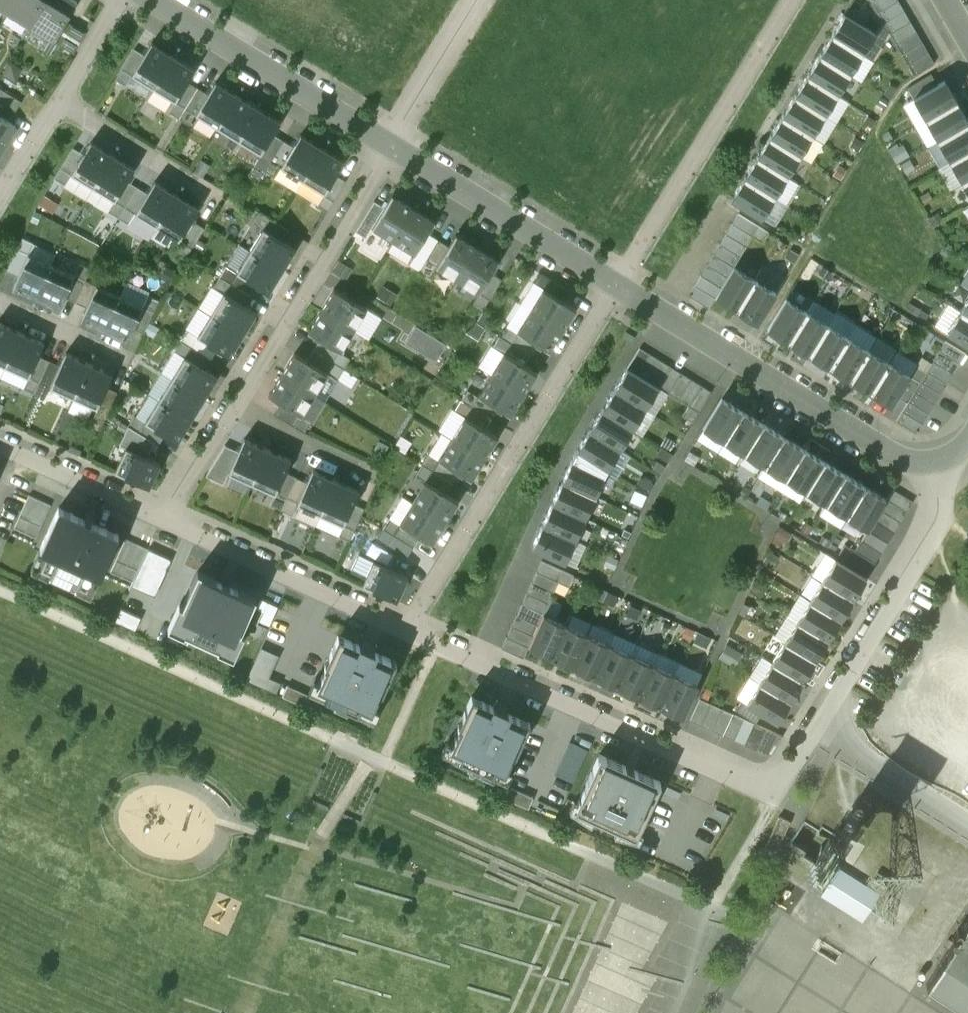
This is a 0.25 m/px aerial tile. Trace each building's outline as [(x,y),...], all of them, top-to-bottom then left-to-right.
[(6,11),(13,0),(0,0),(0,7),(6,11)] [(6,11),(29,25),(45,0),(13,0),(6,11)] [(76,0),(45,0),(29,25),(53,40),(70,12),(77,0),(76,0)] [(895,42),(913,73),(934,61),(898,0),(871,0),(895,42)] [(844,13),(831,33),(862,52),(875,32),(844,13)] [(831,33),(819,54),(849,73),(862,52),(831,33)] [(144,54),(132,74),(153,87),(173,55),(151,42),(144,54)] [(134,48),(115,78),(125,84),(132,74),(144,54),(134,48)] [(819,54),(806,75),(837,93),(849,73),(819,54)] [(173,55),(153,87),(175,101),(187,81),(195,68),(173,55)] [(931,72),(907,86),(913,96),(937,82),(931,72)] [(806,75),(793,95),(824,114),(837,93),(806,75)] [(937,82),(913,96),(925,118),(956,100),(944,78),(937,82)] [(175,101),(169,111),(179,118),(198,87),(187,81),(175,101)] [(237,94),(215,81),(208,93),(195,113),(217,126),(237,94)] [(16,111),(22,101),(0,87),(0,101),(16,111)] [(198,87),(179,118),(189,124),(195,113),(208,93),(198,87)] [(237,94),(217,126),(238,140),(258,107),(237,94)] [(793,95),(781,116),(811,134),(824,114),(793,95)] [(925,118),(937,138),(967,120),(956,100),(925,118)] [(280,121),(258,107),(238,140),(260,153),(280,121)] [(16,125),(0,115),(0,151),(16,125)] [(781,116),(768,136),(799,155),(811,134),(781,116)] [(937,138),(949,159),(967,148),(967,120),(937,138)] [(322,147),(300,133),(293,145),(281,165),(302,179),(322,147)] [(768,136),(755,157),(786,175),(799,155),(768,136)] [(283,139),(264,170),(274,176),(281,165),(293,145),(283,139)] [(112,154),(91,140),(83,153),(71,173),(93,186),(112,154)] [(83,153),(73,146),(54,177),(64,183),(71,173),(83,153)] [(344,160),(322,147),(302,179),(324,192),(336,174),(344,160)] [(949,159),(961,180),(967,176),(967,148),(949,159)] [(112,154),(93,186),(114,199),(127,179),(134,167),(112,154)] [(755,157),(743,177),(773,196),(786,175),(755,157)] [(324,192),(317,204),(327,210),(346,180),(336,174),(324,192)] [(743,177),(730,198),(761,217),(773,196),(743,177)] [(114,199),(108,210),(118,216),(137,186),(127,179),(114,199)] [(147,192),(135,212),(157,225),(176,193),(155,180),(147,192)] [(137,186),(118,216),(128,223),(135,212),(147,192),(137,186)] [(198,206),(176,193),(157,225),(178,239),(198,206)] [(413,207),(391,194),(384,205),(371,226),(393,239),(413,207)] [(374,199),(355,230),(365,236),(371,226),(384,205),(374,199)] [(435,220),(413,207),(393,239),(415,253),(435,220)] [(289,230),(259,211),(253,221),(263,227),(283,240),(289,230)] [(738,211),(688,293),(708,306),(714,296),(733,265),(752,234),(762,240),(768,230),(738,211)] [(194,221),(175,251),(185,258),(204,227),(194,221)] [(283,240),(263,227),(250,249),(282,269),(295,247),(283,240)] [(477,246),(455,233),(448,244),(435,265),(457,278),(477,246)] [(22,236),(7,269),(18,274),(28,252),(33,241),(22,236)] [(438,238),(419,269),(429,275),(435,265),(448,244),(438,238)] [(499,259),(477,246),(457,278),(479,292),(491,271),(499,259)] [(282,269),(250,249),(236,271),(256,283),(269,291),(282,269)] [(51,263),(28,252),(18,274),(12,287),(35,298),(51,263)] [(74,274),(51,263),(35,298),(59,308),(65,295),(74,274)] [(74,274),(65,295),(75,300),(85,279),(90,268),(79,263),(74,274)] [(236,271),(226,265),(220,275),(250,294),(256,283),(236,271)] [(754,278),(733,265),(714,296),(735,309),(754,278)] [(570,289),(539,270),(533,280),(543,287),(563,299),(570,289)] [(502,278),(491,271),(479,292),(473,302),(483,308),(502,278)] [(250,294),(220,275),(213,285),(224,291),(244,304),(250,294)] [(775,291),(754,278),(735,309),(756,321),(775,291)] [(96,284),(85,279),(75,300),(86,305),(96,284)] [(86,305),(81,318),(104,329),(119,294),(96,284),(86,305)] [(366,307),(334,287),(321,309),(353,329),(366,307)] [(563,299),(543,287),(530,308),(562,328),(575,306),(563,299)] [(244,304),(224,291),(210,313),(243,333),(256,311),(244,304)] [(143,305),(119,294),(104,329),(127,339),(133,327),(143,305)] [(143,305),(133,327),(144,331),(159,299),(148,294),(143,305)] [(959,310),(967,315),(967,295),(959,310)] [(806,310),(785,297),(766,328),(787,341),(806,310)] [(562,328),(530,308),(516,330),(538,343),(549,350),(562,328)] [(353,329),(321,309),(307,330),(319,338),(340,350),(353,329)] [(827,322),(806,310),(787,341),(808,353),(827,322)] [(946,330),(967,344),(967,315),(959,310),(946,330)] [(243,333),(210,313),(197,335),(217,347),(229,355),(243,333)] [(0,321),(0,362),(5,365),(21,330),(0,321)] [(847,335),(827,322),(808,353),(828,366),(847,335)] [(446,342),(415,323),(405,341),(436,359),(446,342)] [(516,330),(507,325),(501,335),(530,353),(531,353),(538,343),(516,330)] [(197,335),(187,328),(180,339),(211,357),(217,347),(197,335)] [(635,335),(625,329),(622,334),(632,340),(635,335)] [(21,330),(5,365),(28,375),(38,354),(44,341),(21,330)] [(501,335),(499,334),(492,344),(503,351),(504,351),(523,363),(530,353),(501,335)] [(868,348),(847,335),(828,366),(849,378),(868,348)] [(340,350),(319,338),(313,348),(343,367),(350,357),(340,350)] [(907,400),(895,418),(916,431),(965,351),(944,338),(926,369),(925,369),(907,400)] [(211,357),(180,339),(174,349),(184,355),(205,368),(211,357)] [(700,383),(639,346),(627,366),(657,385),(688,404),(696,391),(700,383)] [(343,367),(313,348),(307,358),(327,371),(337,377),(343,367)] [(888,360),(868,348),(849,378),(869,391),(888,360)] [(60,364),(50,385),(73,396),(89,361),(66,351),(60,364)] [(307,358),(295,351),(281,373),(314,393),(327,371),(307,358)] [(523,363),(504,351),(503,351),(490,372),(523,392),(536,371),(523,363)] [(49,359),(38,354),(28,375),(23,387),(34,392),(49,359)] [(205,368),(184,355),(171,377),(203,397),(217,375),(205,368)] [(49,359),(34,392),(45,396),(50,385),(60,364),(49,359)] [(909,373),(888,360),(869,391),(890,404),(896,394),(909,373)] [(89,361),(73,396),(97,406),(107,384),(112,372),(89,361)] [(925,369),(915,363),(909,373),(896,394),(907,400),(925,369)] [(657,385),(627,366),(614,387),(644,406),(657,385)] [(523,392),(490,372),(477,394),(498,407),(510,414),(523,392)] [(314,393),(281,373),(268,394),(280,402),(300,414),(314,393)] [(203,397),(171,377),(158,398),(190,418),(203,397)] [(700,383),(696,391),(688,404),(682,414),(692,420),(710,390),(700,383)] [(97,406),(92,417),(102,422),(117,389),(107,384),(97,406)] [(644,406),(614,387),(601,408),(632,427),(644,406)] [(477,394),(467,388),(461,398),(491,417),(498,407),(477,394)] [(742,409),(721,396),(702,427),(723,440),(742,409)] [(190,418),(158,398),(145,420),(165,432),(177,440),(190,418)] [(300,414),(280,402),(274,412),(304,431),(310,421),(300,414)] [(632,427),(601,408),(588,428),(619,447),(632,427)] [(762,422),(742,409),(723,440),(744,452),(762,422)] [(145,420),(134,414),(128,424),(153,439),(159,443),(165,432),(145,420)] [(497,434),(465,415),(451,436),(484,456),(497,434)] [(783,434),(762,422),(744,452),(764,465),(783,434)] [(153,439),(128,424),(119,443),(125,446),(147,455),(153,439)] [(619,447),(588,428),(573,453),(605,470),(619,447)] [(803,447),(783,434),(764,465),(785,477),(803,447)] [(267,447),(244,436),(238,449),(228,471),(252,481),(267,447)] [(484,456),(451,436),(438,458),(458,471),(470,478),(484,456)] [(238,449),(224,443),(206,474),(223,482),(228,471),(238,449)] [(147,455),(125,446),(114,470),(149,485),(160,461),(147,455)] [(290,457),(267,447),(252,481),(275,492),(285,470),(290,457)] [(803,447),(785,477),(805,490),(824,459),(803,447)] [(438,458),(428,452),(421,462),(452,481),(458,471),(438,458)] [(605,470),(573,453),(562,479),(594,494),(605,470)] [(824,459),(805,490),(825,502),(844,472),(824,459)] [(452,481),(421,462),(415,472),(425,479),(446,491),(452,481)] [(306,480),(297,502),(320,512),(335,478),(312,467),(306,480)] [(275,492),(270,503),(281,508),(296,475),(285,470),(275,492)] [(865,484),(844,472),(825,502),(846,515),(865,484)] [(296,475),(281,508),(292,513),(297,502),(306,480),(296,475)] [(335,478),(320,512),(343,523),(353,501),(359,488),(335,478)] [(446,491),(425,479),(412,500),(444,520),(458,498),(446,491)] [(594,494),(562,479),(552,501),(584,516),(594,494)] [(886,497),(865,484),(846,515),(867,528),(886,497)] [(867,528),(854,548),(875,561),(912,500),(892,487),(886,497),(867,528)] [(29,493),(14,526),(36,536),(51,503),(29,493)] [(444,520),(412,500),(399,522),(419,534),(431,542),(444,520)] [(343,523),(338,534),(349,539),(364,506),(353,501),(343,523)] [(584,516),(552,501),(542,523),(574,537),(584,516)] [(118,533),(58,506),(40,546),(47,549),(41,564),(86,584),(93,570),(100,573),(118,533)] [(399,522),(389,516),(382,526),(413,545),(419,534),(399,522)] [(574,537),(542,523),(531,545),(564,560),(574,537)] [(413,545),(382,526),(376,536),(407,555),(413,545)] [(125,537),(111,570),(132,580),(147,547),(125,537)] [(854,548),(844,542),(838,552),(869,571),(875,561),(854,548)] [(407,574),(373,558),(362,582),(397,598),(407,574)] [(573,573),(541,558),(501,645),(523,655),(528,645),(543,612),(550,596),(558,579),(569,584),(573,573)] [(835,558),(822,578),(852,597),(865,576),(835,558)] [(216,577),(197,569),(181,603),(183,604),(178,616),(188,620),(183,631),(217,646),(222,636),(233,641),(238,629),(240,630),(256,595),(237,587),(236,589),(215,579),(216,577)] [(852,597),(822,578),(809,599),(840,618),(852,597)] [(550,596),(543,612),(528,645),(550,655),(565,622),(554,617),(562,601),(550,596)] [(840,618),(809,599),(797,619),(827,638),(840,618)] [(827,638),(797,619),(784,640),(815,659),(827,638)] [(587,632),(565,622),(550,655),(572,665),(587,632)] [(323,664),(325,664),(316,685),(327,690),(325,695),(357,710),(360,704),(371,709),(380,689),(381,690),(396,659),(338,632),(323,664)] [(609,642),(587,632),(572,665),(594,675),(609,642)] [(815,659),(784,640),(772,660),(802,679),(815,659)] [(631,652),(609,642),(594,675),(616,685),(631,652)] [(631,652),(616,685),(638,695),(653,662),(631,652)] [(802,679),(772,660),(759,681),(790,699),(802,679)] [(653,662),(638,695),(660,705),(674,672),(653,662)] [(674,672),(660,705),(682,715),(697,682),(674,672)] [(790,699),(759,681),(746,702),(761,710),(777,720),(790,699)] [(308,692),(286,682),(281,693),(304,703),(308,692)] [(457,724),(459,725),(449,745),(460,750),(458,755),(490,770),(493,765),(504,770),(513,750),(515,751),(529,720),(471,693),(457,724)] [(782,734),(699,696),(689,718),(769,754),(782,734)] [(740,698),(734,708),(755,720),(761,710),(746,702),(740,698)] [(598,752),(573,806),(635,834),(660,779),(598,752)] [(779,814),(763,849),(774,854),(790,819),(779,814)] [(829,866),(833,860),(895,925),(924,877),(842,845),(847,837),(813,816),(794,845),(829,866)] [(957,933),(925,983),(967,1010),(967,915),(957,933)]
